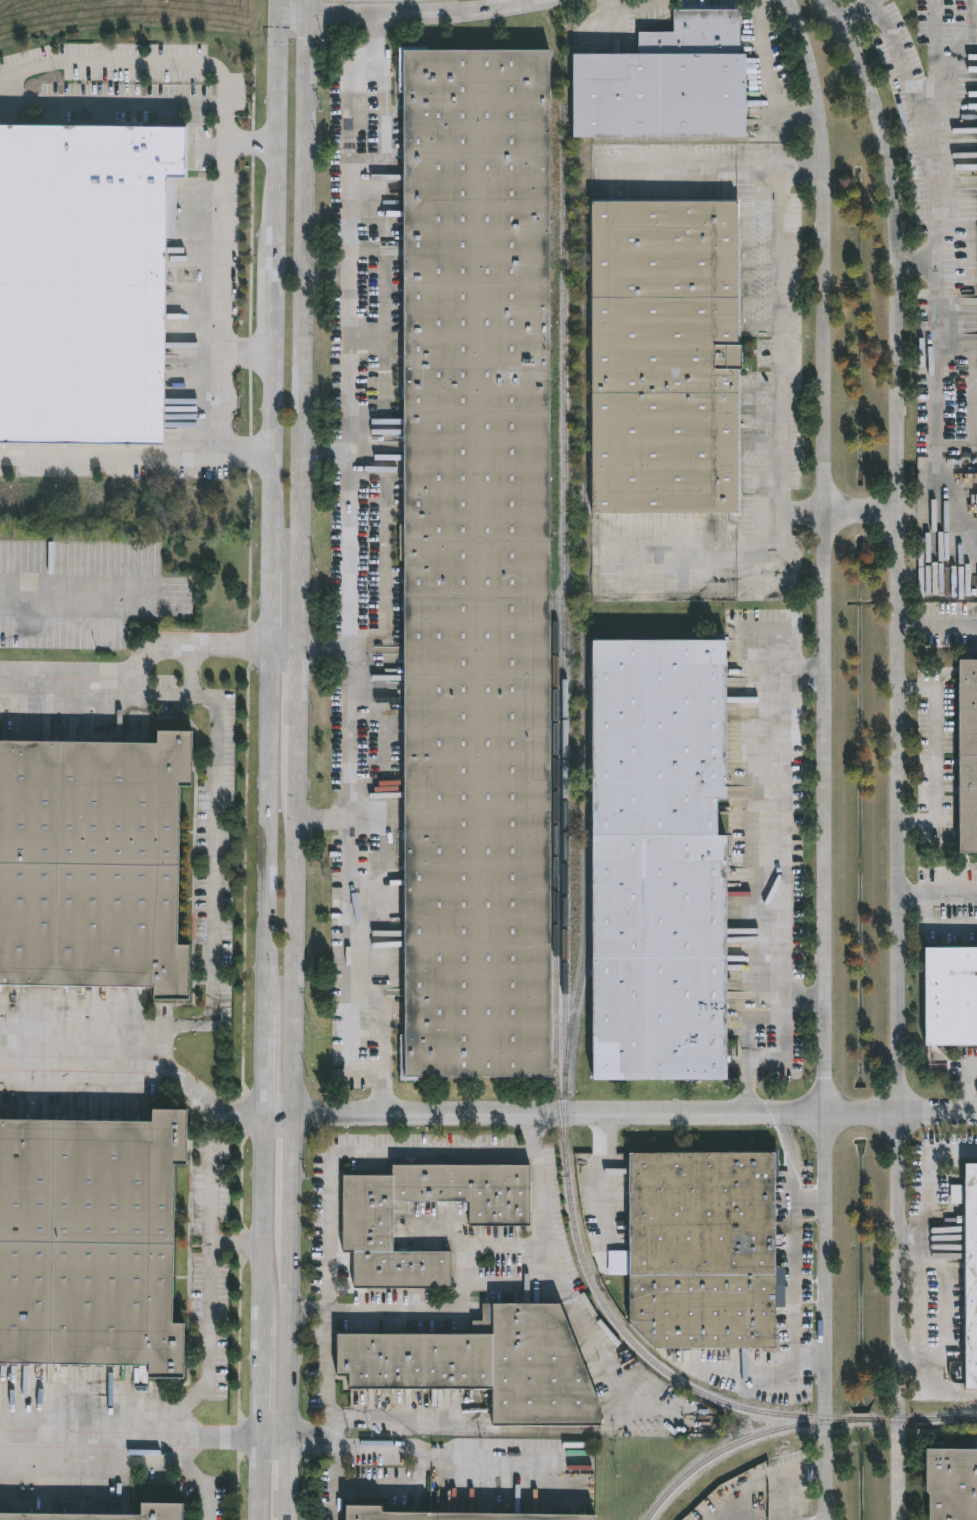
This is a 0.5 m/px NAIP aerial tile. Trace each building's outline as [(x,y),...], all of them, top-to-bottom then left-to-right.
[(575,138),(748,137),(747,55),(741,55),(741,10),(674,10),(674,34),(639,34),(639,55),(575,55),(575,138)] [(550,50),(552,1077),(408,1077),(406,51),(550,50)] [(167,443),(169,178),(187,179),(188,127),(0,125),(0,441),(167,443)] [(595,202),(595,513),(740,513),(740,371),(744,371),(744,346),(740,346),(739,202),(595,202)] [(596,642),(597,1082),(730,1082),(730,837),(720,837),(720,800),(730,800),(729,641),(596,642)] [(963,854),(976,854),(976,661),(961,661),(963,854)] [(156,988),(155,1004),(192,1004),(193,947),(181,947),(184,789),(195,789),(196,734),(159,734),(159,747),(0,745),(0,986),(156,988)] [(928,949),(976,949),(976,1046),(928,1046),(928,949)] [(151,1363),(151,1377),(188,1377),(188,1323),(175,1323),(176,1166),(190,1166),(190,1113),(153,1113),(153,1124),(0,1123),(0,1362),(151,1363)] [(632,1323),(633,1154),(777,1154),(777,1347),(657,1347),(632,1323)] [(968,1389),(976,1389),(976,1164),(968,1164),(968,1389)] [(395,1167),(531,1167),(531,1225),(472,1225),(472,1202),(395,1202),(395,1251),(453,1251),(452,1288),(353,1287),(353,1251),(345,1251),(345,1178),(395,1178),(395,1167)] [(603,1407),(603,1426),(496,1426),(496,1389),(352,1389),(352,1375),(341,1375),(341,1334),(473,1334),(473,1321),(484,1321),(484,1303),(562,1303),(603,1407)] [(929,1448),(976,1448),(976,1519),(933,1519),(933,1493),(929,1489),(929,1448)] [(186,1505),(144,1504),(144,1516),(0,1515),(0,1519),(186,1519),(186,1505)] [(598,1515),(598,1519),(350,1519),(350,1506),(387,1506),(387,1511),(598,1515)]
